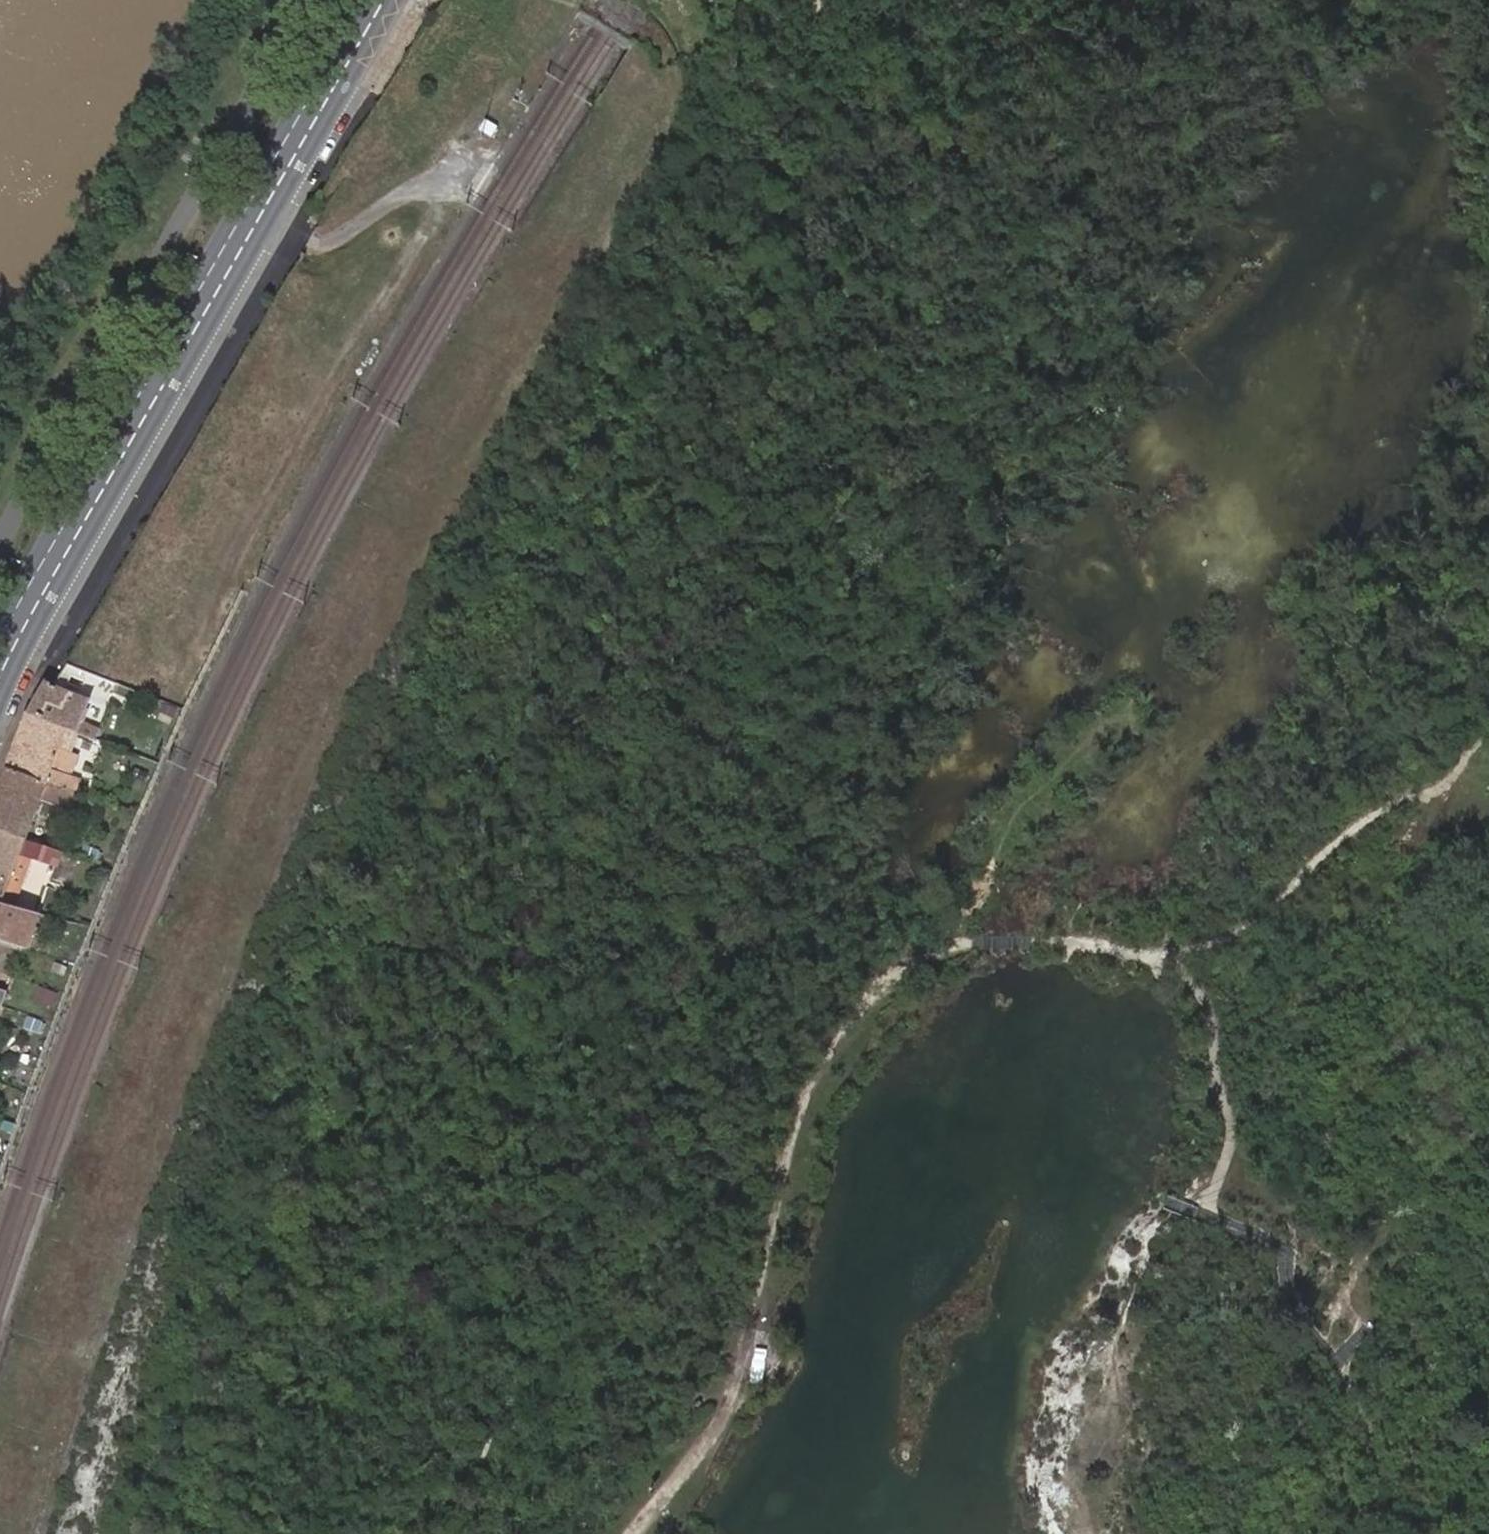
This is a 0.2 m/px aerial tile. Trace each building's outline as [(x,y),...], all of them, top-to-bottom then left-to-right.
[(40,684),(23,713),(64,729),(92,739),(105,708),(48,686),(40,684)] [(23,713),(1,771),(43,787),(52,765),(73,773),(81,754),(58,746),(64,729),(23,713)] [(0,774),(0,833),(25,843),(41,800),(69,811),(74,799),(43,787),(1,771),(0,774)] [(11,917),(32,860),(59,870),(63,857),(25,843),(0,833),(0,912),(11,917)] [(11,955),(24,921),(11,917),(0,912),(0,951),(11,955)] [(1,982),(11,955),(0,951),(0,982),(1,982)]
